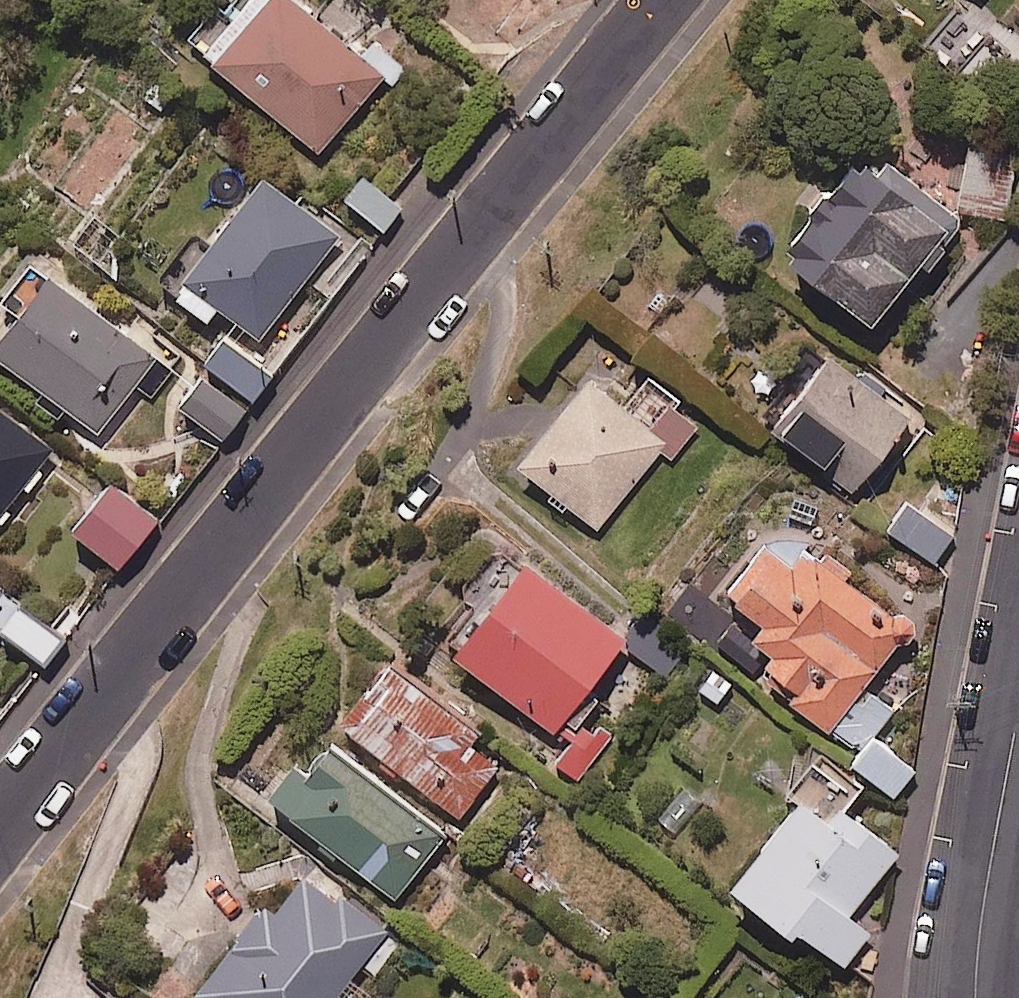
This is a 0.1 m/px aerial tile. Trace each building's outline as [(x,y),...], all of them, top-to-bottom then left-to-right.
[(384,84),(394,92),(412,72),(375,40),(361,57),(294,0),(258,0),(209,58),(323,156),(384,84)] [(969,148),(958,211),(1011,220),(1018,172),(1018,156),(969,148)] [(865,172),(857,165),(782,258),(862,323),(914,259),(928,270),(944,250),(933,241),(946,224),(907,192),(917,180),(881,152),(865,172)] [(407,214),(367,180),(348,202),(389,236),(407,214)] [(345,240),(271,183),(180,301),(213,326),(223,313),(265,345),(345,240)] [(175,372),(38,266),(6,308),(29,326),(3,359),(103,436),(140,388),(154,399),(175,372)] [(279,382),(234,348),(216,371),(260,406),(279,382)] [(920,427),(846,362),(783,435),(858,500),(920,427)] [(655,435),(596,385),(524,470),(600,534),(667,455),(676,462),(702,431),(677,410),(655,435)] [(252,416),(213,386),(191,414),(230,444),(252,416)] [(0,411),(0,529),(57,456),(0,411)] [(153,520),(109,485),(72,533),(115,567),(153,520)] [(958,540),(913,507),(894,534),(938,567),(958,540)] [(853,585),(862,574),(832,549),(823,559),(816,553),(797,576),(773,555),(732,603),(753,620),(746,628),(788,664),(771,683),(829,732),(912,635),(853,585)] [(633,644),(512,554),(506,562),(531,581),(467,666),(563,738),(633,644)] [(5,644),(8,640),(52,673),(70,648),(0,595),(0,640),(5,644)] [(482,736),(394,665),(342,730),(459,823),(502,769),(474,747),(482,736)] [(892,711),(870,698),(844,741),(866,754),(892,711)] [(607,747),(587,732),(558,771),(578,786),(607,747)] [(450,839),(328,743),(277,808),(399,904),(450,839)] [(919,775),(879,744),(859,770),(898,801),(919,775)] [(867,793),(825,762),(798,800),(807,807),(742,896),(849,974),(876,938),(856,923),(904,857),(849,817),(867,793)] [(313,877),(280,923),(269,915),(209,997),(345,997),(392,933),(313,877)]
